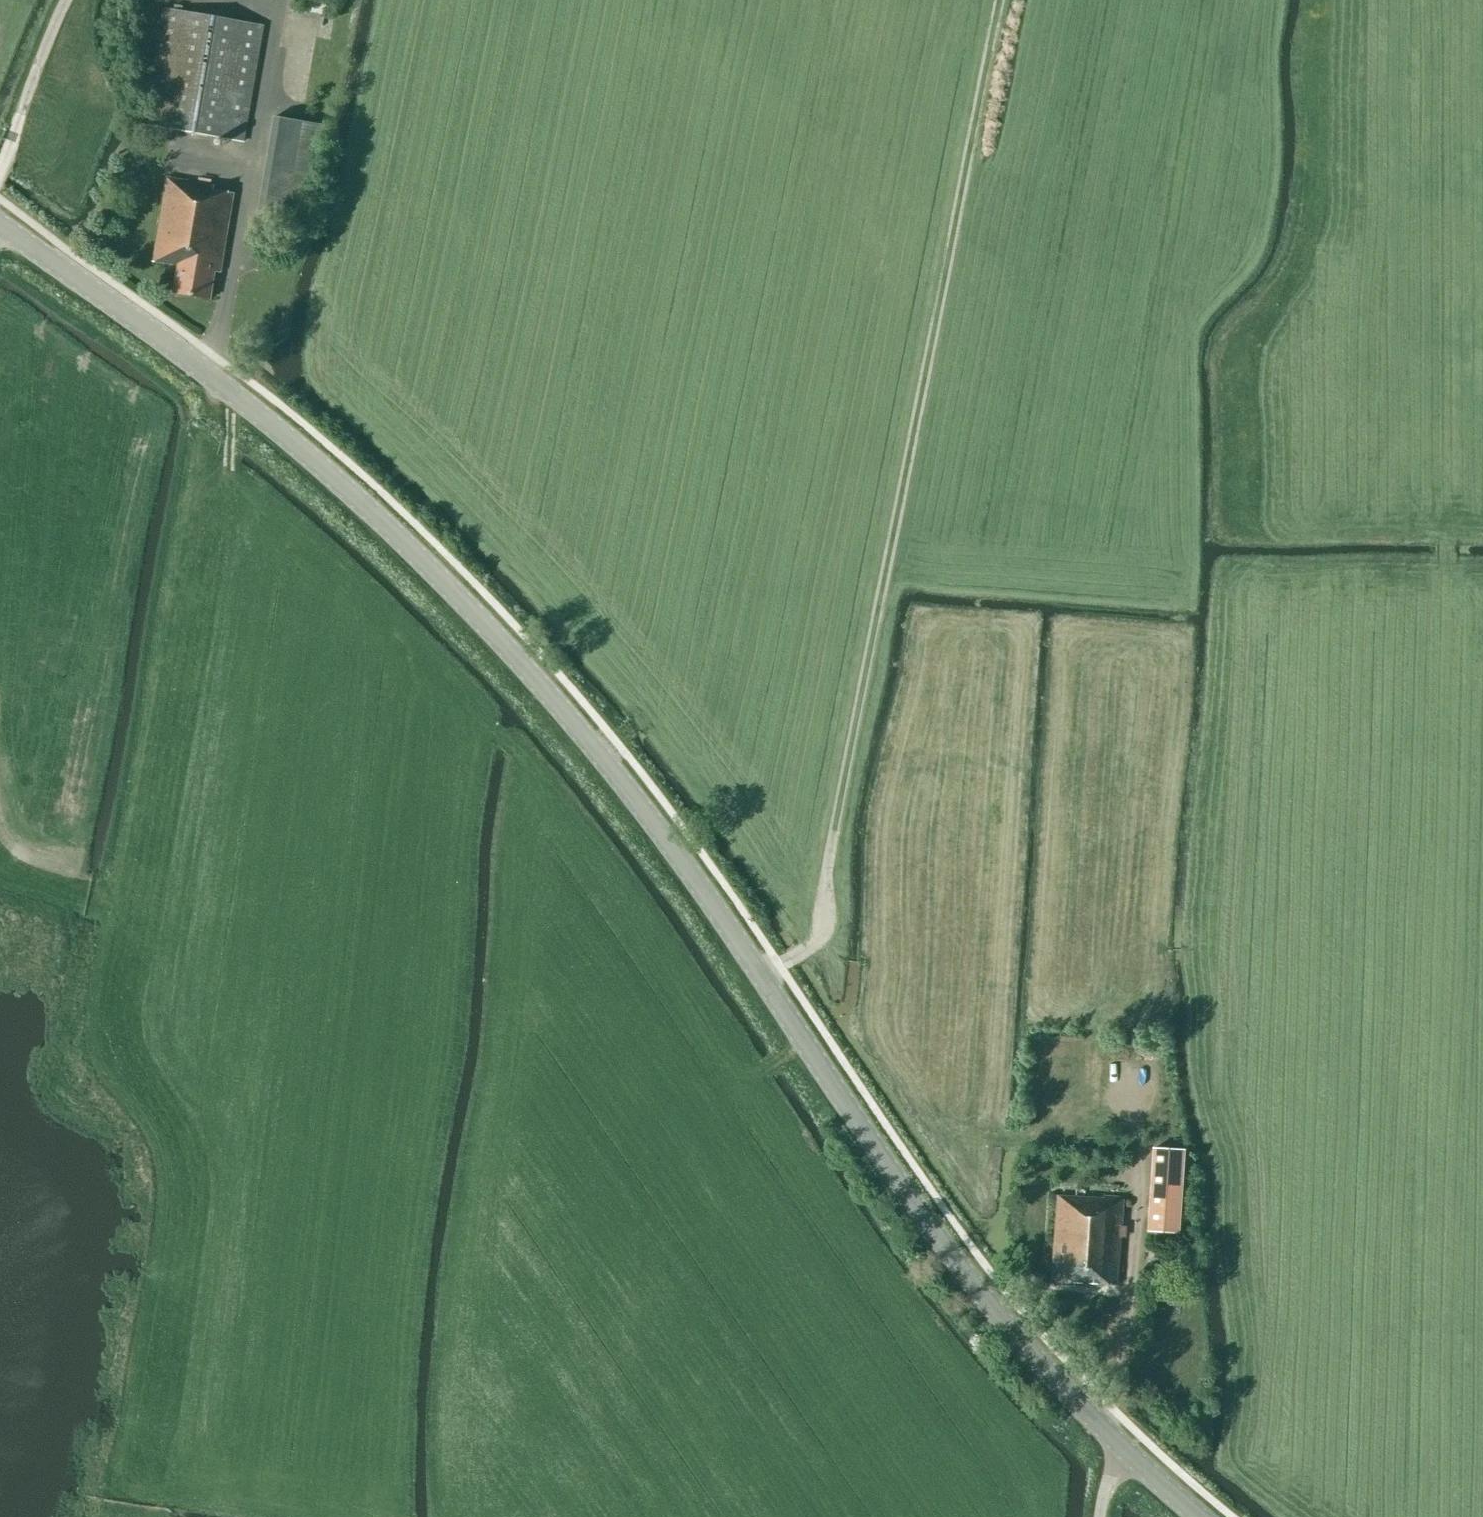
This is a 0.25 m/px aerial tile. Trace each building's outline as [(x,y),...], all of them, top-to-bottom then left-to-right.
[(165,8),(145,125),(242,142),(263,25),(165,8)] [(322,126),(274,117),(257,215),(305,223),(322,126)] [(215,272),(220,273),(234,193),(214,190),(214,185),(167,178),(152,262),(177,266),(173,293),(210,299),(215,272)] [(1179,1152),(1154,1150),(1149,1229),(1173,1230),(1179,1152)] [(1100,1284),(1117,1285),(1123,1197),(1103,1196),(1103,1198),(1084,1197),(1085,1190),(1076,1190),(1075,1196),(1057,1195),(1051,1283),(1056,1283),(1056,1284),(1100,1286),(1100,1284)]
